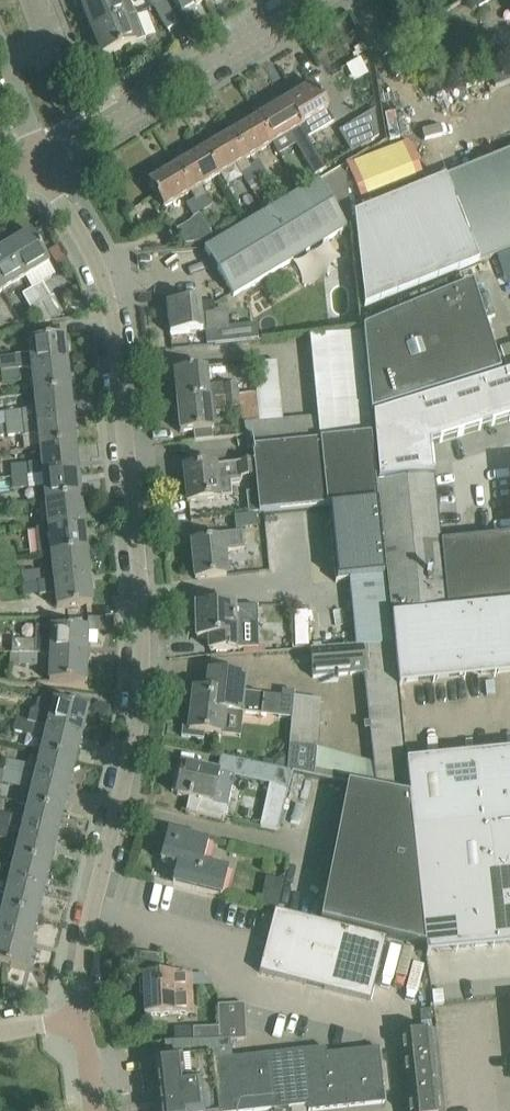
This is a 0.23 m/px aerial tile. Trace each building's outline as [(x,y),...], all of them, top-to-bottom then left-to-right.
[(76,8),(81,6),(97,0),(73,0),(76,8)] [(91,31),(135,14),(130,0),(97,0),(81,6),(91,31)] [(164,0),(153,7),(167,31),(178,24),(164,0)] [(204,0),(172,0),(181,15),(205,1),(204,0)] [(97,58),(101,56),(101,57),(146,40),(136,14),(135,14),(91,31),(95,40),(91,42),(97,58)] [(335,72),(341,86),(371,74),(365,59),(335,72)] [(509,82),(509,60),(507,61),(507,62),(488,69),(495,88),(509,82)] [(300,128),(301,127),(307,138),(334,122),(313,86),(285,102),(300,128)] [(258,119),(272,144),(300,128),(285,102),(273,110),(269,104),(254,113),(258,119)] [(379,137),(375,110),(339,131),(352,152),(379,137)] [(272,144),(258,119),(230,135),(245,160),(272,144)] [(218,176),(245,160),(230,135),(203,151),(218,176)] [(315,176),(327,169),(311,143),(299,150),(315,176)] [(203,151),(176,167),(191,192),(218,176),(203,151)] [(445,178),(446,179),(354,217),(364,310),(479,263),(479,264),(509,252),(509,152),(445,178)] [(249,166),(270,202),(272,201),(258,179),(267,174),(259,161),(249,166)] [(350,203),(365,202),(363,163),(348,164),(350,203)] [(318,180),(245,225),(205,249),(234,296),(351,225),(349,208),(344,165),(318,181),(318,180)] [(247,186),(260,208),(270,202),(249,166),(239,172),(247,186)] [(148,184),(163,209),(191,192),(176,167),(148,184)] [(194,199),(202,212),(213,206),(204,193),(194,199)] [(191,213),(172,224),(183,242),(199,240),(213,232),(201,213),(202,212),(194,199),(186,204),(191,213)] [(31,233),(7,247),(25,278),(49,264),(31,233)] [(0,251),(0,288),(2,292),(25,278),(7,247),(0,251)] [(493,263),(506,296),(509,294),(509,253),(503,256),(504,259),(493,263)] [(32,289),(51,321),(51,320),(63,313),(54,296),(51,297),(42,283),(32,289)] [(499,348),(500,353),(495,355),(472,284),(363,329),(371,413),(500,372),(500,373),(370,415),(417,400),(509,371),(509,344),(499,348)] [(32,289),(22,295),(38,322),(51,321),(32,289)] [(188,302),(167,304),(170,335),(205,331),(207,345),(229,343),(259,340),(257,325),(229,328),(227,313),(214,314),(201,315),(200,301),(188,302)] [(319,441),(372,435),(361,331),(309,336),(316,416),(319,441)] [(43,340),(28,341),(30,356),(0,359),(0,370),(0,372),(18,370),(31,368),(67,365),(64,337),(43,340)] [(283,421),(277,361),(253,363),(259,423),(283,421)] [(67,365),(31,368),(34,395),(70,391),(67,365)] [(177,402),(239,396),(238,384),(223,385),(223,384),(208,386),(206,368),(174,372),(177,402)] [(0,372),(1,383),(20,382),(18,370),(0,372)] [(372,417),(379,482),(433,477),(429,445),(509,419),(509,373),(372,417)] [(4,412),(6,425),(73,418),(70,391),(34,395),(35,409),(4,412)] [(177,402),(180,433),(194,431),(195,441),(214,439),(213,429),(217,429),(215,413),(225,412),(225,407),(240,406),(239,396),(177,402)] [(316,416),(283,421),(259,423),(245,424),(247,448),(252,447),(319,441),(316,416)] [(73,418),(6,425),(7,436),(24,434),(24,436),(38,435),(39,448),(76,444),(73,418)] [(254,462),(255,476),(259,513),(347,504),(347,505),(377,502),(378,501),(372,435),(319,441),(252,447),(254,462)] [(41,462),(10,465),(11,477),(30,476),(42,475),(78,471),(76,444),(39,448),(41,462)] [(184,472),(179,473),(182,500),(186,499),(187,502),(209,500),(219,499),(219,498),(229,497),(232,497),(231,483),(241,482),(241,478),(255,476),(254,462),(225,465),(205,467),(183,470),(184,472)] [(81,498),(78,471),(42,475),(45,502),(81,498)] [(31,488),(30,476),(11,477),(12,490),(31,488)] [(379,482),(392,610),(392,613),(447,608),(509,601),(509,534),(439,542),(433,477),(379,482)] [(84,524),(81,498),(45,502),(48,527),(36,529),(84,524)] [(347,505),(329,506),(331,525),(335,567),(336,579),(336,581),(349,580),(385,576),(377,502),(347,505)] [(51,554),(51,555),(87,551),(84,524),(36,529),(39,556),(51,554)] [(242,533),(203,536),(204,542),(192,543),(195,579),(226,576),(224,552),(244,550),(242,533)] [(89,578),(87,551),(51,555),(53,581),(89,578)] [(39,571),(22,573),(23,585),(38,583),(40,583),(39,571)] [(392,643),(385,576),(349,580),(355,646),(392,643)] [(40,583),(38,583),(39,596),(55,594),(56,609),(92,605),(89,578),(53,581),(40,583)] [(487,607),(493,673),(509,671),(509,605),(487,607)] [(257,606),(196,608),(197,639),(207,639),(207,650),(259,648),(257,606)] [(493,673),(487,607),(455,610),(461,676),(493,673)] [(461,676),(455,610),(423,613),(430,679),(461,676)] [(430,679),(423,613),(392,617),(399,686),(403,686),(403,682),(430,679)] [(19,654),(38,655),(50,655),(86,656),(87,629),(51,628),(51,627),(36,627),(35,641),(12,640),(11,653),(10,653),(19,654)] [(281,697),(280,718),(291,719),(288,764),(287,770),(287,771),(290,772),(335,781),(349,784),(409,795),(392,643),(355,646),(310,649),(313,678),(364,673),(373,763),(317,747),(321,700),(294,697),(294,692),(282,690),(281,697)] [(19,654),(19,666),(37,667),(38,655),(19,654)] [(85,684),(86,656),(50,655),(49,682),(85,684)] [(261,716),(263,695),(245,692),(246,678),(209,673),(207,692),(194,690),(191,711),(184,710),(180,736),(203,739),(203,733),(221,735),(224,711),(261,716)] [(69,697),(67,704),(43,698),(37,701),(35,709),(30,712),(28,721),(16,719),(16,720),(47,727),(82,736),(90,702),(69,697)] [(76,762),(82,736),(47,727),(16,720),(13,731),(44,739),(40,753),(76,762)] [(76,762),(40,753),(37,767),(6,760),(3,771),(0,770),(0,771),(69,788),(76,762)] [(218,773),(204,770),(183,765),(180,778),(175,777),(171,793),(176,794),(176,795),(190,798),(187,812),(225,820),(228,806),(232,785),(234,777),(287,788),(290,772),(287,771),(287,770),(272,767),(273,761),(264,760),(263,765),(221,756),(218,773)] [(502,757),(508,822),(509,822),(509,756),(502,757)] [(508,822),(502,757),(470,760),(477,826),(508,822)] [(477,826),(470,760),(438,763),(445,829),(477,826)] [(445,829),(438,763),(411,766),(411,762),(406,762),(410,797),(413,832),(445,829)] [(31,791),(27,805),(63,814),(69,788),(0,771),(0,783),(31,791)] [(349,784),(320,926),(425,946),(413,832),(409,795),(349,784)] [(11,815),(11,816),(0,813),(0,826),(9,828),(21,831),(21,832),(56,840),(63,814),(27,805),(24,818),(11,815)] [(413,832),(425,946),(426,956),(431,955),(430,950),(509,942),(509,822),(508,822),(477,826),(445,829),(413,832)] [(0,826),(0,838),(6,840),(9,828),(0,826)] [(160,861),(177,865),(173,883),(222,896),(229,868),(203,862),(208,841),(168,831),(160,861)] [(56,840),(21,832),(15,858),(50,866),(56,840)] [(50,866),(15,858),(8,884),(44,892),(50,866)] [(44,892),(8,884),(0,882),(0,894),(6,895),(2,910),(37,919),(44,892)] [(31,945),(37,919),(2,910),(0,918),(0,937),(31,945)] [(384,945),(315,928),(315,929),(281,920),(268,974),(302,982),(371,999),(384,945)] [(24,971),(31,945),(0,937),(0,965),(24,971)] [(145,1015),(167,1014),(192,1013),(190,974),(161,975),(160,956),(148,954),(142,954),(145,1015)] [(219,1038),(230,1036),(246,1035),(242,999),(215,1002),(217,1023),(219,1038)] [(217,1023),(192,1026),(193,1039),(219,1038),(217,1023)] [(398,1036),(405,1110),(444,1110),(435,1031),(398,1036)] [(379,1048),(326,1054),(325,1043),(232,1054),(230,1036),(219,1038),(193,1039),(164,1043),(166,1059),(154,1060),(160,1110),(264,1110),(308,1106),(308,1110),(310,1110),(385,1103),(379,1048)]
